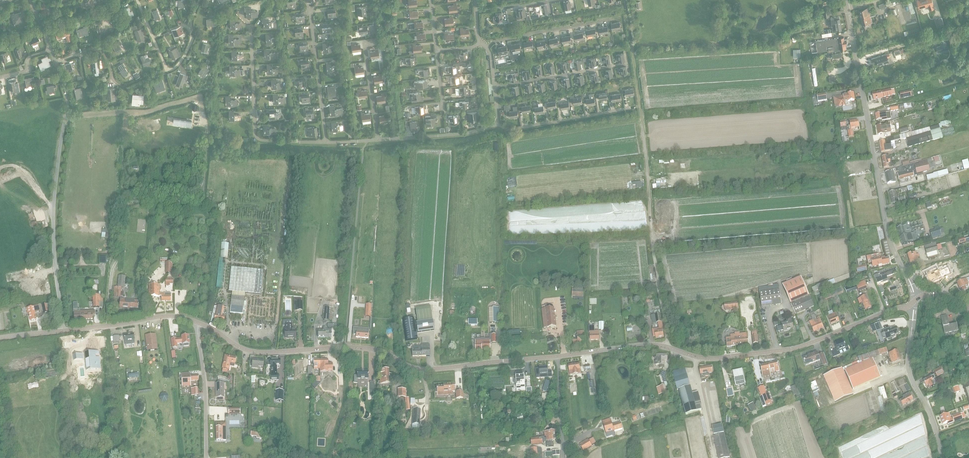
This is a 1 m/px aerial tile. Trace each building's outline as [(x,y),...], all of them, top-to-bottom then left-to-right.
[(86,8),(94,5),(93,0),(84,0),(86,8)] [(919,8),(927,6),(928,10),(934,8),(932,0),(919,0),(917,1),(919,8)] [(448,6),(449,12),(457,11),(456,5),(456,3),(453,4),(453,5),(448,6)] [(540,5),(536,6),(536,10),(540,10),(541,14),(543,13),(548,13),(546,4),(540,5)] [(357,7),(358,15),(362,14),(363,16),(366,16),(365,14),(366,14),(365,6),(357,7)] [(251,7),(244,8),(244,11),(245,11),(246,16),(249,16),(249,17),(258,17),(258,14),(257,11),(256,11),(251,11),(251,7)] [(860,13),(863,25),(872,23),(870,15),(868,7),(859,10),(860,13)] [(128,8),(124,9),(128,17),(133,15),(132,11),(130,12),(128,8)] [(327,11),(328,18),(336,17),(335,8),(332,8),(333,11),(327,11)] [(519,14),(516,14),(517,18),(520,18),(520,17),(526,16),(526,20),(530,19),(529,12),(527,12),(527,11),(525,11),(524,8),(518,9),(519,14)] [(496,16),(493,17),(494,23),(497,22),(497,21),(503,20),(502,12),(495,13),(496,16)] [(296,13),(297,22),(305,21),(304,15),(298,15),(298,13),(296,13)] [(11,17),(14,26),(23,23),(20,14),(11,17)] [(449,17),(449,18),(444,19),(445,25),(453,24),(452,18),(452,16),(449,17)] [(833,31),(842,30),(839,16),(835,17),(834,17),(831,18),(833,31)] [(110,17),(98,20),(99,27),(107,25),(108,28),(113,27),(110,17)] [(935,19),(937,27),(943,25),(941,17),(935,19)] [(268,18),(262,18),(262,21),(263,21),(263,26),(267,26),(267,27),(275,27),(275,25),(275,22),(274,22),(271,22),(271,21),(268,21),(268,18)] [(414,23),(410,23),(410,29),(415,29),(423,28),(422,22),(417,22),(417,21),(414,21),(414,23)] [(611,23),(612,29),(619,28),(620,31),(622,31),(622,27),(620,28),(619,22),(611,23)] [(322,27),(322,34),(330,33),(329,25),(329,24),(327,24),(321,24),(322,27)] [(77,29),(76,29),(78,36),(88,33),(86,25),(83,26),(84,27),(79,28),(77,29)] [(358,27),(359,33),(367,32),(367,35),(370,35),(370,31),(368,32),(367,25),(358,27)] [(172,30),(174,36),(183,33),(180,26),(172,30)] [(599,28),(600,34),(607,32),(608,35),(610,35),(609,32),(608,32),(607,26),(599,28)] [(297,28),(294,28),(295,37),(303,36),(303,29),(302,27),(297,28)] [(142,32),(144,31),(143,28),(135,31),(138,41),(144,39),(142,32)] [(460,30),(460,36),(469,35),(468,29),(463,29),(463,28),(460,28),(460,30)] [(586,30),(587,36),(595,34),(595,37),(598,37),(597,34),(596,34),(595,28),(586,30)] [(57,40),(63,38),(66,37),(67,41),(72,40),(70,34),(69,29),(55,33),(57,40)] [(574,34),(575,40),(583,39),(583,42),(585,41),(585,38),(584,38),(583,33),(574,34)] [(265,34),(265,42),(269,42),(269,43),(278,43),(277,41),(276,41),(276,37),(271,38),(270,34),(265,34)] [(35,36),(30,39),(30,40),(32,45),(33,47),(38,45),(37,43),(40,41),(37,35),(35,36)] [(233,35),(228,35),(228,38),(228,44),(232,44),(232,45),(240,44),(240,42),(239,42),(239,39),(233,39),(233,38),(233,35)] [(562,37),(563,43),(570,41),(571,44),(573,44),(572,40),(571,41),(570,35),(562,37)] [(833,45),(833,47),(834,51),(838,50),(846,49),(846,48),(846,44),(847,44),(846,39),(844,40),(844,36),(816,41),(817,47),(827,46),(833,45)] [(940,46),(936,47),(937,51),(948,48),(945,37),(938,39),(940,46)] [(549,39),(550,45),(558,44),(558,47),(560,46),(560,43),(559,43),(557,38),(549,39)] [(116,41),(112,44),(115,50),(117,52),(122,49),(121,47),(119,45),(121,44),(120,40),(117,42),(116,41)] [(525,48),(532,47),(533,50),(535,49),(534,46),(533,46),(532,40),(524,42),(525,48)] [(538,48),(545,46),(546,49),(548,49),(547,45),(546,46),(545,40),(536,42),(538,48)] [(302,42),(299,42),(300,51),(308,50),(307,44),(307,41),(302,42)] [(512,51),(520,49),(520,52),(522,52),(522,48),(521,49),(519,43),(511,45),(512,51)] [(413,46),(413,52),(421,51),(421,45),(416,45),(415,44),(413,44),(413,46)] [(506,46),(498,47),(499,53),(499,56),(507,55),(509,54),(509,51),(507,51),(506,46)] [(168,51),(172,59),(181,55),(179,51),(178,51),(177,47),(168,51)] [(834,51),(833,47),(828,48),(829,52),(831,51),(831,54),(832,53),(833,59),(842,58),(841,52),(838,52),(838,50),(834,51)] [(370,51),(371,58),(379,57),(378,50),(378,51),(378,49),(375,49),(375,51),(370,51)] [(618,54),(616,55),(616,58),(618,57),(619,62),(625,61),(623,53),(618,54)] [(887,57),(890,56),(889,53),(886,54),(882,55),(871,59),(872,63),(877,62),(878,65),(888,61),(887,57)] [(39,65),(42,70),(44,69),(44,68),(50,65),(48,61),(51,60),(49,55),(41,58),(42,61),(38,63),(39,65)] [(141,57),(144,65),(151,63),(149,57),(144,59),(143,56),(141,57)] [(602,60),(604,60),(604,64),(610,63),(609,56),(603,57),(601,58),(602,60)] [(101,57),(92,58),(93,62),(94,72),(99,72),(98,67),(102,67),(101,57)] [(595,61),(597,60),(596,57),(594,58),(589,59),(590,66),(596,65),(595,61)] [(300,60),(301,69),(309,68),(309,61),(303,62),(303,59),(300,60)] [(574,61),(575,69),(581,68),(580,63),(582,63),(582,60),(580,60),(574,61)] [(326,63),(327,71),(331,70),(331,71),(339,70),(339,68),(337,68),(337,65),(331,66),(331,62),(326,63)] [(65,70),(66,72),(73,70),(71,63),(62,66),(64,71),(65,70)] [(120,70),(124,76),(128,73),(124,67),(125,67),(122,63),(118,66),(120,70)] [(272,64),(266,64),(266,67),(267,72),(271,72),(271,73),(279,73),(279,71),(278,71),(277,68),(272,68),(272,67),(272,64)] [(199,72),(203,76),(209,70),(204,66),(199,72)] [(229,69),(229,74),(233,74),(233,75),(241,75),(243,75),(243,69),(240,69),(234,70),(234,69),(234,66),(229,66),(229,69)] [(355,68),(356,74),(364,73),(363,66),(358,67),(358,66),(355,66),(355,68)] [(619,72),(620,75),(622,75),(627,74),(626,67),(620,68),(621,72),(619,72)] [(604,75),(605,78),(607,78),(613,77),(611,69),(606,70),(606,75),(604,75)] [(180,73),(176,84),(181,86),(184,79),(186,79),(187,76),(180,73)] [(509,74),(507,74),(507,78),(509,77),(511,77),(512,81),(516,80),(519,80),(518,75),(516,76),(515,73),(509,74)] [(591,74),(593,81),(597,81),(598,80),(600,80),(600,77),(598,77),(597,73),(591,74)] [(373,76),(374,83),(382,81),(382,75),(381,75),(381,74),(378,74),(379,76),(373,76)] [(450,80),(450,83),(456,83),(457,85),(462,85),(462,79),(460,80),(459,76),(450,77),(451,80),(450,80)] [(575,77),(575,80),(577,80),(578,84),(584,83),(583,76),(577,77),(575,77)] [(23,79),(24,86),(29,85),(32,85),(31,81),(34,80),(34,77),(29,78),(23,79)] [(296,78),(297,87),(305,86),(304,79),(299,80),(298,77),(296,78)] [(165,88),(162,80),(152,83),(153,85),(154,85),(156,91),(165,88)] [(327,87),(328,99),(336,98),(334,86),(331,86),(331,85),(328,86),(327,87)] [(74,89),(77,99),(83,98),(80,87),(74,89)] [(106,89),(107,100),(115,100),(114,88),(106,89)] [(892,95),(895,95),(894,89),(891,90),(891,89),(880,91),(880,90),(872,92),(874,100),(892,96),(892,95)] [(303,93),(301,93),(302,102),(310,101),(309,92),(303,93)] [(411,96),(412,102),(417,101),(417,99),(423,98),(423,96),(421,96),(420,92),(409,93),(410,96),(411,96)] [(590,98),(583,99),(584,101),(586,101),(587,105),(595,103),(594,97),(593,93),(589,94),(590,98)] [(843,95),(844,99),(838,100),(839,106),(845,105),(845,102),(848,101),(855,100),(853,93),(847,94),(843,95)] [(132,102),(132,104),(139,105),(139,103),(143,103),(143,95),(133,94),(132,102)] [(381,96),(376,96),(377,103),(385,101),(384,95),(384,94),(381,94),(381,96)] [(426,105),(414,107),(415,110),(415,113),(416,115),(422,115),(422,112),(424,112),(424,108),(426,108),(426,105)] [(305,107),(306,118),(314,117),(313,108),(308,109),(308,106),(305,107)] [(329,106),(330,114),(334,114),(334,115),(343,114),(343,108),(335,109),(334,106),(329,106)] [(506,109),(507,114),(509,113),(510,117),(518,116),(517,110),(517,106),(513,107),(513,111),(509,111),(509,109),(506,109)] [(276,109),(269,110),(269,112),(269,118),(273,117),(273,119),(281,118),(281,116),(280,116),(280,113),(276,113),(276,109)] [(479,114),(480,113),(480,110),(477,111),(477,112),(467,113),(468,120),(469,120),(470,122),(474,121),(474,120),(478,119),(477,114),(479,114)] [(233,119),(233,120),(241,120),(241,118),(240,118),(240,114),(234,115),(234,111),(228,111),(229,119),(233,119)] [(875,114),(876,120),(882,119),(882,120),(891,119),(890,112),(875,114)] [(361,113),(361,115),(362,121),(370,119),(369,113),(364,114),(364,113),(361,113)] [(384,114),(384,115),(379,116),(380,122),(388,121),(387,115),(387,114),(384,114)] [(435,120),(437,120),(437,117),(430,118),(430,115),(425,116),(425,118),(426,122),(426,125),(435,124),(435,120)] [(879,142),(880,147),(891,145),(891,141),(895,141),(895,140),(900,139),(900,140),(906,138),(909,147),(942,137),(940,129),(942,128),(941,126),(951,123),(950,120),(940,122),(940,124),(939,124),(911,132),(911,131),(894,136),(886,138),(887,140),(879,142)] [(331,122),(331,125),(332,130),(336,130),(336,131),(344,130),(344,128),(343,128),(342,125),(337,125),(336,121),(331,122)] [(848,130),(849,137),(853,136),(852,129),(855,129),(855,127),(859,127),(858,121),(850,122),(850,126),(848,126),(849,130),(848,130)] [(877,126),(878,134),(891,132),(889,123),(877,126)] [(308,128),(309,136),(315,135),(314,130),(317,129),(317,127),(308,128)] [(899,173),(898,174),(899,179),(914,176),(917,175),(923,174),(923,172),(928,171),(929,170),(936,168),(934,162),(932,162),(931,159),(919,162),(919,163),(914,164),(913,164),(912,164),(912,165),(905,167),(895,169),(896,172),(898,172),(899,173)] [(926,176),(927,180),(948,174),(947,170),(933,173),(933,174),(926,176)] [(885,172),(887,183),(895,182),(893,171),(885,172)] [(889,192),(892,203),(897,202),(894,191),(889,192)] [(898,228),(897,228),(902,245),(913,242),(916,241),(914,233),(911,234),(910,230),(907,230),(905,225),(902,226),(901,224),(897,225),(898,228)] [(930,231),(932,238),(941,235),(941,233),(944,232),(943,228),(939,229),(939,226),(934,228),(935,230),(930,231)] [(220,257),(227,258),(228,243),(222,242),(220,257)] [(935,242),(924,246),(927,257),(937,254),(939,254),(938,251),(938,250),(936,245),(935,242)] [(907,254),(910,263),(918,260),(915,251),(907,254)] [(881,256),(871,259),(873,267),(890,263),(889,258),(885,258),(885,257),(881,258),(881,256)] [(228,290),(245,292),(261,294),(263,270),(231,267),(228,290)] [(874,276),(877,283),(883,281),(884,282),(888,281),(887,276),(897,273),(895,268),(885,272),(884,270),(879,272),(880,274),(874,276)] [(937,268),(927,271),(932,284),(949,278),(946,269),(939,272),(938,268),(937,268)] [(124,288),(125,276),(118,276),(117,287),(114,287),(113,297),(120,297),(120,296),(123,296),(124,291),(121,291),(121,287),(124,288)] [(801,277),(793,280),(801,300),(809,296),(807,291),(801,277)] [(957,282),(959,288),(961,288),(962,290),(966,288),(965,286),(968,285),(967,282),(968,282),(967,281),(968,280),(968,277),(966,278),(957,282)] [(812,287),(815,295),(820,294),(818,289),(836,283),(834,279),(812,287)] [(785,292),(791,304),(801,300),(793,280),(783,285),(785,292)] [(844,288),(847,293),(858,289),(859,291),(867,288),(864,280),(844,288)] [(149,297),(159,297),(159,296),(161,296),(161,301),(171,301),(171,293),(159,293),(159,285),(149,285),(149,297)] [(779,285),(759,287),(759,290),(760,295),(761,302),(762,307),(781,304),(781,300),(779,288),(779,285)] [(572,296),(583,297),(583,289),(572,288),(572,296)] [(841,288),(823,296),(819,297),(821,301),(842,291),(841,288)] [(99,302),(103,301),(102,294),(92,295),(93,307),(99,307),(99,302)] [(863,304),(865,309),(871,307),(868,300),(866,295),(860,297),(863,304)] [(230,312),(243,313),(244,297),(231,296),(231,306),(230,312)] [(801,300),(791,304),(795,314),(813,306),(809,296),(801,300)] [(294,298),(294,311),(302,310),(302,301),(301,301),(301,298),(294,298)] [(119,307),(129,308),(130,307),(138,308),(138,301),(138,300),(120,299),(119,307)] [(724,304),(725,311),(738,309),(737,302),(724,304)] [(36,306),(26,307),(28,314),(29,314),(30,321),(36,320),(34,312),(37,312),(39,311),(38,305),(36,306)] [(430,305),(415,308),(417,322),(432,320),(430,305)] [(214,320),(223,321),(224,316),(222,316),(223,307),(217,306),(214,320)] [(323,317),(323,319),(332,320),(333,307),(324,306),(323,310),(323,317)] [(542,309),(544,328),(548,327),(556,326),(554,307),(546,308),(542,309)] [(79,309),(73,310),(74,318),(80,318),(80,319),(92,319),(92,315),(95,315),(94,310),(79,311),(79,309)] [(657,311),(654,312),(655,315),(654,315),(656,323),(658,322),(659,328),(657,328),(652,329),(653,336),(655,335),(655,338),(663,337),(662,331),(664,330),(660,310),(657,311)] [(811,316),(813,320),(809,322),(814,332),(823,328),(819,319),(817,320),(813,312),(810,313),(811,316)] [(827,316),(831,324),(839,321),(835,312),(827,316)] [(941,316),(944,332),(947,331),(947,332),(949,332),(948,331),(949,331),(949,332),(958,330),(957,324),(949,325),(947,315),(941,316)] [(402,319),(406,341),(417,339),(414,317),(402,319)] [(292,320),(283,320),(283,326),(285,326),(285,330),(285,333),(284,333),(284,335),(285,336),(285,337),(295,337),(295,329),(291,329),(291,326),(292,326),(292,320)] [(417,322),(416,322),(417,332),(434,330),(432,320),(417,322)] [(782,325),(776,327),(778,332),(784,330),(784,331),(793,329),(791,320),(787,321),(787,322),(782,324),(782,325)] [(594,326),(589,326),(589,332),(590,332),(590,340),(598,340),(598,331),(594,331),(594,326)] [(318,330),(318,337),(331,338),(331,329),(325,329),(325,327),(323,327),(323,330),(318,330)] [(353,327),(353,334),(356,335),(356,337),(368,338),(368,332),(368,328),(353,327)] [(892,328),(883,331),(883,333),(881,333),(883,339),(885,338),(886,339),(895,336),(895,335),(899,334),(898,332),(899,332),(898,328),(897,328),(896,327),(892,328)] [(572,339),(573,343),(581,342),(581,344),(584,344),(583,342),(585,342),(584,330),(576,331),(577,338),(572,339)] [(730,337),(725,338),(726,347),(735,346),(735,345),(747,344),(746,334),(740,334),(740,332),(734,332),(735,335),(730,335),(730,337)] [(155,334),(145,335),(147,351),(157,350),(155,334)] [(481,339),(475,339),(475,340),(475,350),(486,350),(490,350),(490,343),(496,343),(496,334),(490,335),(490,339),(484,339),(484,338),(481,338),(481,339)] [(189,343),(188,335),(181,336),(182,338),(176,339),(176,338),(171,339),(172,348),(177,347),(177,343),(182,343),(182,344),(183,344),(183,346),(189,346),(188,343),(189,343)] [(837,349),(834,350),(830,351),(833,357),(840,354),(838,350),(846,347),(850,345),(850,343),(845,345),(843,340),(835,343),(837,349)] [(413,348),(412,348),(412,356),(430,356),(429,344),(421,344),(421,346),(413,346),(413,348)] [(858,357),(860,363),(872,358),(888,353),(886,348),(858,357)] [(888,353),(892,363),(901,360),(897,350),(888,353)] [(98,352),(87,353),(89,371),(100,370),(98,352)] [(811,354),(811,355),(803,358),(806,365),(820,360),(817,352),(811,354)] [(654,357),(654,359),(655,360),(655,365),(659,365),(659,368),(664,368),(664,365),(664,359),(667,359),(667,354),(656,354),(656,356),(655,356),(654,357)] [(222,371),(227,372),(228,370),(230,362),(235,363),(236,357),(225,355),(222,368),(222,369),(222,371)] [(872,358),(860,363),(845,370),(853,389),(880,377),(872,358)] [(252,368),(258,368),(258,366),(263,366),(263,360),(253,359),(252,368)] [(270,360),(267,360),(267,365),(270,365),(271,374),(270,374),(270,380),(278,380),(278,374),(277,374),(277,365),(280,365),(280,359),(270,359),(270,360)] [(320,359),(320,369),(320,372),(333,371),(332,363),(328,363),(328,359),(320,359)] [(760,365),(762,376),(770,374),(769,370),(775,369),(775,371),(779,370),(777,362),(760,365)] [(580,373),(579,363),(568,365),(569,374),(580,373)] [(709,373),(713,373),(712,366),(699,368),(700,374),(701,379),(705,378),(705,376),(709,376),(709,373)] [(539,368),(536,368),(536,374),(539,374),(540,374),(545,374),(545,376),(545,377),(552,376),(552,370),(548,371),(547,367),(539,367),(539,368)] [(934,370),(937,376),(943,373),(940,367),(934,370)] [(46,370),(47,377),(59,375),(58,368),(46,370)] [(672,372),(676,389),(678,389),(685,414),(702,409),(700,405),(701,405),(698,392),(692,393),(685,368),(673,372),(672,372)] [(842,368),(823,376),(835,403),(853,395),(842,368)] [(380,370),(381,382),(391,381),(391,374),(389,374),(388,369),(380,370)] [(734,379),(734,380),(735,380),(736,385),(745,383),(742,369),(732,371),(734,379)] [(357,375),(354,375),(354,382),(357,382),(357,378),(368,378),(368,371),(357,370),(357,375)] [(516,376),(516,378),(514,378),(514,380),(516,380),(516,386),(517,386),(517,389),(525,388),(524,376),(523,376),(522,372),(516,372),(516,376)] [(190,381),(199,380),(198,375),(190,376),(189,373),(181,374),(182,387),(191,386),(190,381)] [(930,376),(923,380),(926,386),(927,385),(929,388),(935,385),(933,382),(932,379),(935,378),(933,375),(930,377),(930,376)] [(891,383),(896,393),(900,391),(894,382),(891,383)] [(216,383),(216,397),(224,397),(223,383),(216,383)] [(455,385),(455,384),(452,385),(452,384),(443,384),(443,385),(436,386),(436,389),(435,389),(435,392),(437,392),(443,392),(443,395),(452,394),(452,391),(455,391),(454,385),(455,385)] [(764,386),(758,388),(761,396),(759,396),(763,408),(767,407),(766,405),(765,402),(771,400),(768,393),(767,394),(764,386)] [(878,388),(880,395),(882,394),(884,399),(887,398),(884,386),(878,388)] [(398,397),(406,397),(406,390),(406,389),(398,389),(398,397)] [(903,398),(900,400),(902,405),(906,403),(907,404),(910,402),(910,401),(913,399),(909,392),(902,396),(903,398)] [(412,424),(419,424),(420,409),(413,408),(412,424)] [(952,417),(951,418),(949,413),(940,416),(941,417),(943,424),(947,423),(948,424),(954,422),(963,419),(960,413),(952,416),(952,417)] [(615,425),(612,426),(610,419),(602,422),(606,437),(612,435),(611,432),(622,428),(620,423),(615,424),(615,425)] [(216,436),(216,441),(226,440),(225,423),(221,423),(216,423),(216,427),(215,427),(216,436)] [(712,427),(714,434),(724,432),(722,425),(712,427)] [(546,437),(542,437),(542,441),(546,441),(546,438),(549,438),(549,437),(555,436),(554,430),(545,431),(544,431),(544,433),(545,433),(546,437)] [(718,457),(724,457),(729,457),(724,434),(713,436),(718,457)] [(579,445),(583,451),(592,446),(588,440),(579,445)] [(530,448),(531,457),(534,457),(543,457),(542,448),(537,448),(530,448)]
